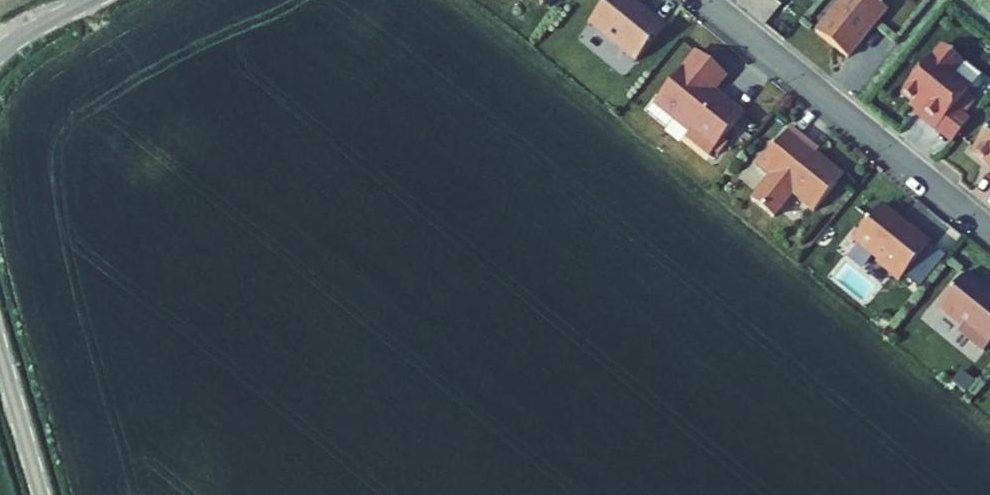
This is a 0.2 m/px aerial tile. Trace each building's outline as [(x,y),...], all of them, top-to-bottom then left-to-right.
[(635,0),(614,0),(592,28),(639,66),(668,31),(648,15),(644,16),(636,9),(641,4),(635,0)] [(889,14),(873,0),(847,0),(818,36),(850,61),(869,39),(868,38),(867,35),(871,30),(874,30),(875,31),(889,14)] [(915,113),(938,131),(956,109),(967,95),(971,90),(953,76),(963,64),(943,47),(903,94),(919,108),(915,113)] [(729,80),(698,56),(659,105),(675,117),(675,124),(692,137),(688,141),(712,160),(746,119),(718,97),(718,93),(729,80)] [(971,90),(981,78),(963,64),(953,76),(971,90)] [(956,109),(965,117),(976,103),(967,95),(956,109)] [(793,132),(761,171),(773,180),(754,204),(777,222),(796,199),(817,216),(846,180),(817,156),(815,160),(810,156),(815,150),(793,132)] [(975,153),(989,165),(989,134),(975,153)] [(902,222),(884,208),(857,242),(882,263),(881,265),(904,284),(934,246),(913,229),(911,232),(902,225),(902,222)] [(942,310),(966,329),(962,334),(988,355),(989,352),(989,295),(985,291),(985,287),(970,275),(942,310)]
